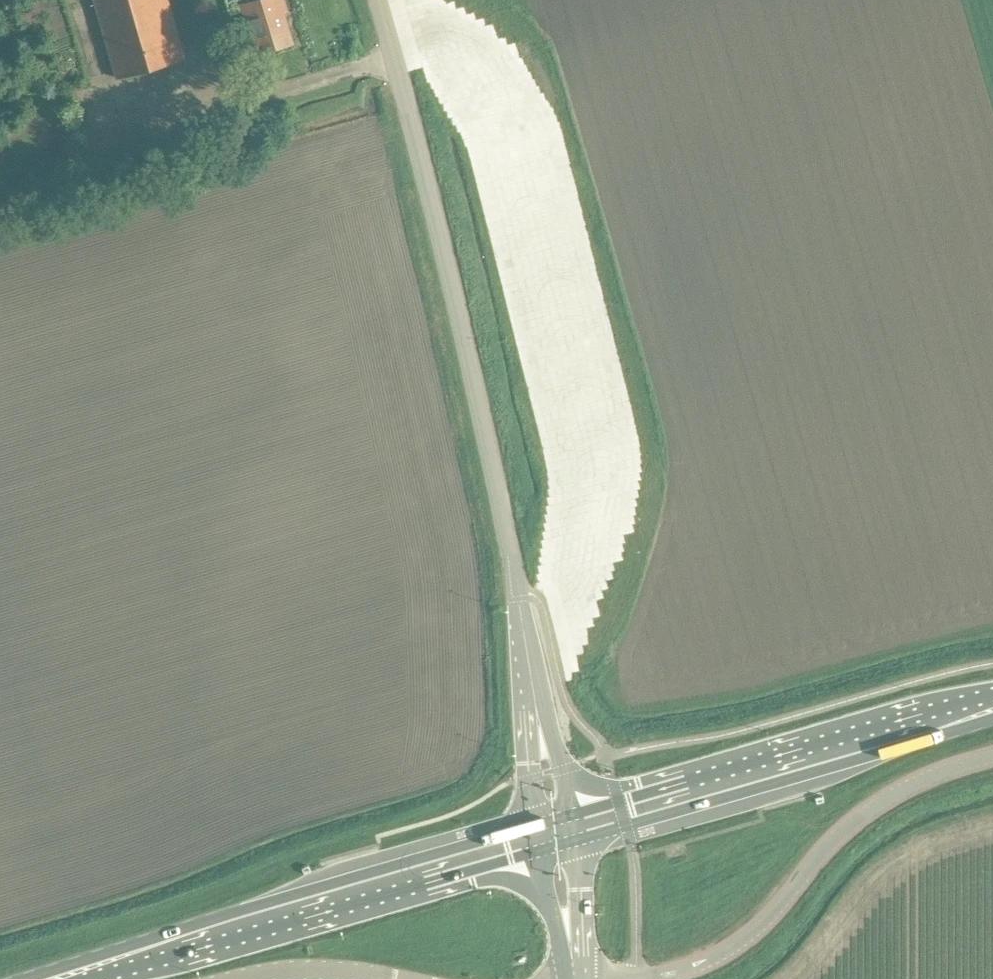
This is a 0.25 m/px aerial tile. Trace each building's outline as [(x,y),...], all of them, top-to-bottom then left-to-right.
[(185,57),(168,0),(95,0),(117,77),(185,57)] [(292,43),(283,11),(287,9),(285,0),(254,0),(241,4),(251,39),(255,37),(260,53),(292,43)]
